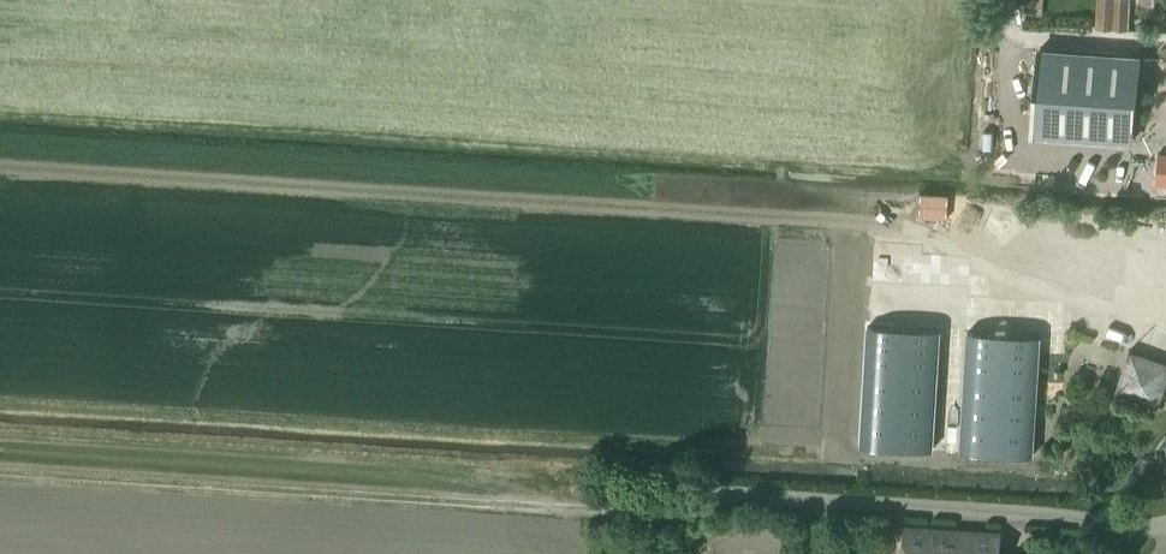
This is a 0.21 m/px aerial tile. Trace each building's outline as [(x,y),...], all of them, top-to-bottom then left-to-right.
[(1096,28),(1128,30),(1130,0),(1097,0),(1096,28)] [(1129,142),(1137,56),(1042,50),(1033,136),(1129,142)] [(1157,182),(1157,185),(1165,186),(1165,153),(1159,152),(1157,182)] [(868,326),(861,446),(932,450),(940,330),(868,326)] [(968,332),(960,452),(1032,456),(1040,336),(968,332)] [(1000,534),(904,529),(903,553),(1000,553),(1000,534)]
